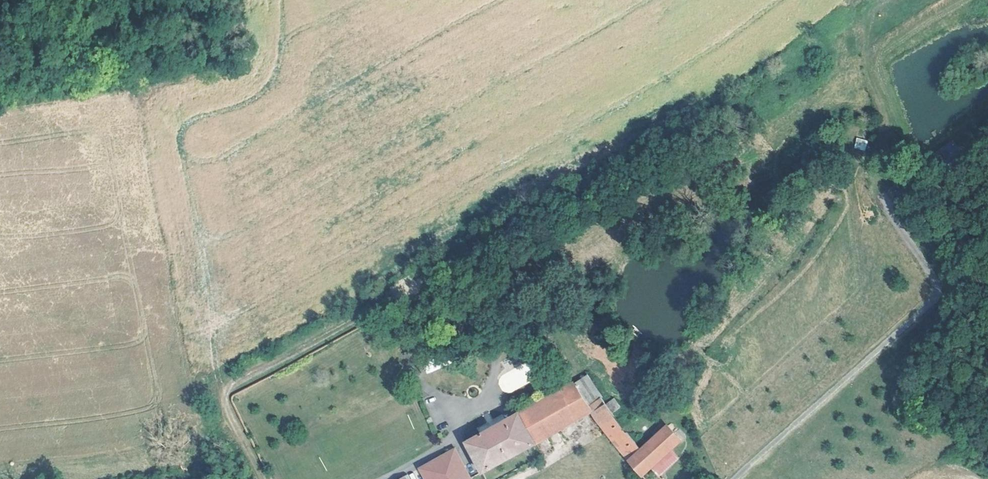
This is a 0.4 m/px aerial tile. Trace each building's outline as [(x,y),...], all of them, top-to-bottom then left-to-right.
[(866,150),(868,139),(856,138),(854,149),(866,150)] [(513,381),(504,385),(508,392),(517,388),(513,381)] [(535,442),(590,411),(586,405),(571,381),(569,382),(517,411),(535,442)] [(615,418),(598,396),(586,405),(590,411),(627,458),(638,449),(615,418)] [(613,413),(621,407),(614,397),(606,403),(613,413)] [(482,472),(535,442),(517,411),(462,441),(482,472)] [(664,425),(648,439),(638,449),(627,458),(644,478),(663,478),(652,466),(679,440),(664,425)] [(448,478),(467,478),(470,477),(453,446),(435,456),(448,478)] [(435,456),(406,473),(409,478),(448,478),(435,456)]
